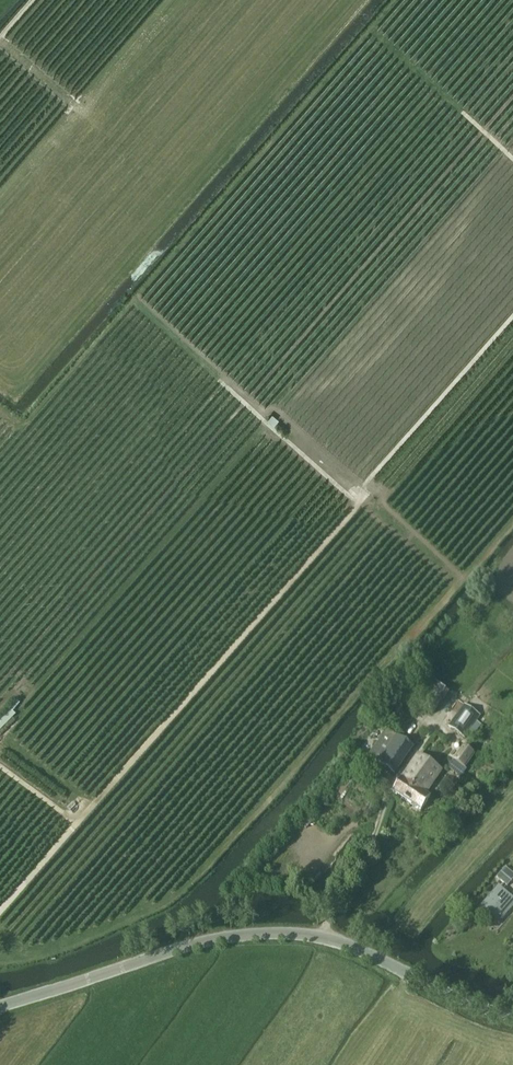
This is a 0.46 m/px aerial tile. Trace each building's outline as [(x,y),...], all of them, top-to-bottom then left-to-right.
[(286,397),(274,410),(281,417),(294,404),(286,397)] [(273,426),(279,419),(273,414),(267,420),(273,426)] [(431,679),(415,700),(434,715),(450,693),(431,679)] [(15,700),(8,708),(9,709),(12,712),(19,703),(15,700)] [(465,737),(481,715),(465,703),(449,725),(465,737)] [(398,704),(386,721),(403,732),(415,715),(398,704)] [(14,714),(10,710),(0,719),(0,728),(14,714)] [(394,775),(414,747),(388,728),(368,756),(394,775)] [(464,746),(449,768),(461,777),(467,768),(466,767),(475,753),(464,746)] [(426,794),(442,770),(419,754),(402,779),(426,794)] [(426,794),(402,779),(393,792),(413,805),(421,811),(431,797),(426,794)] [(306,828),(311,822),(306,818),(301,824),(306,828)] [(512,880),(512,873),(506,867),(497,877),(508,886),(512,880)] [(512,907),(512,898),(499,886),(481,907),(499,923),(512,907)]
